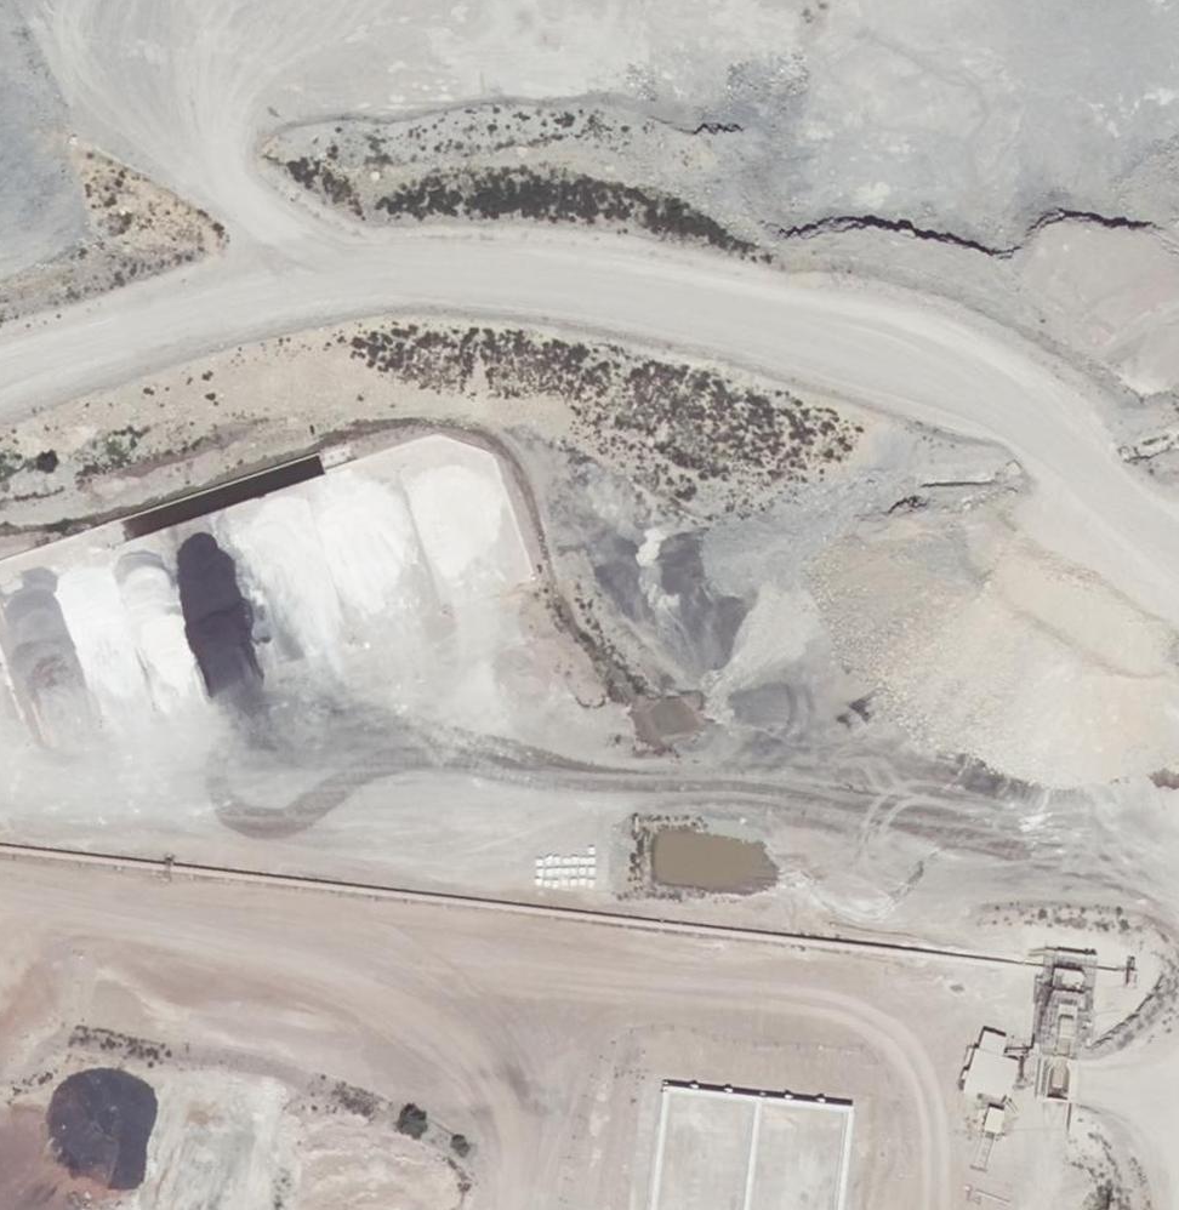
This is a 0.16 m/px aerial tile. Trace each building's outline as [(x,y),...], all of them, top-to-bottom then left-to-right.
[(1040,1048),(1073,1054),(1089,972),(1056,966),(1040,1048)] [(1011,1095),(1016,1031),(978,1028),(972,1092),(1011,1095)]
